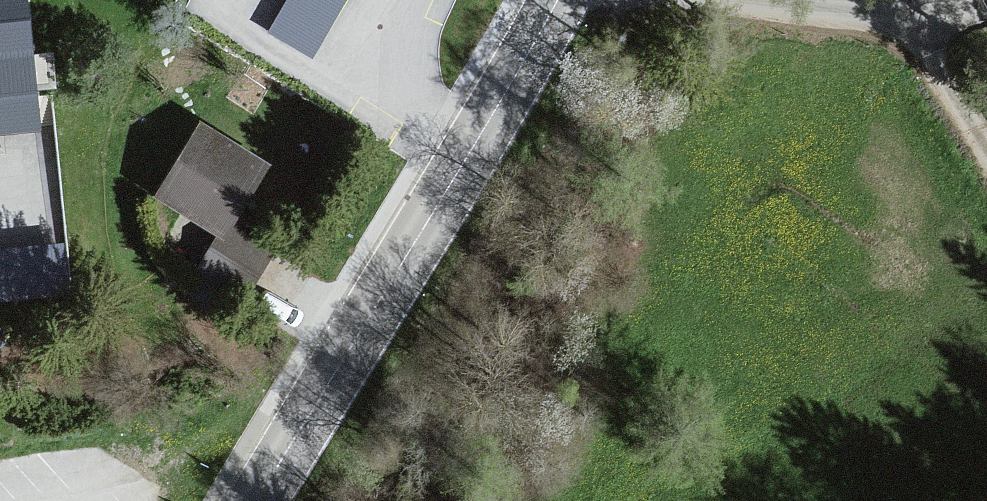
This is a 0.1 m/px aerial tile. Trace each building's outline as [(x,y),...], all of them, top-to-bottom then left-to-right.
[(38,125),(26,0),(0,0),(0,129),(38,125)] [(347,0),(285,0),(271,23),(318,50),(347,0)] [(200,123),(156,195),(223,236),(238,212),(267,164),(200,123)] [(238,212),(223,236),(207,265),(248,289),(279,237),(238,212)] [(0,242),(0,294),(64,292),(63,240),(0,242)]
